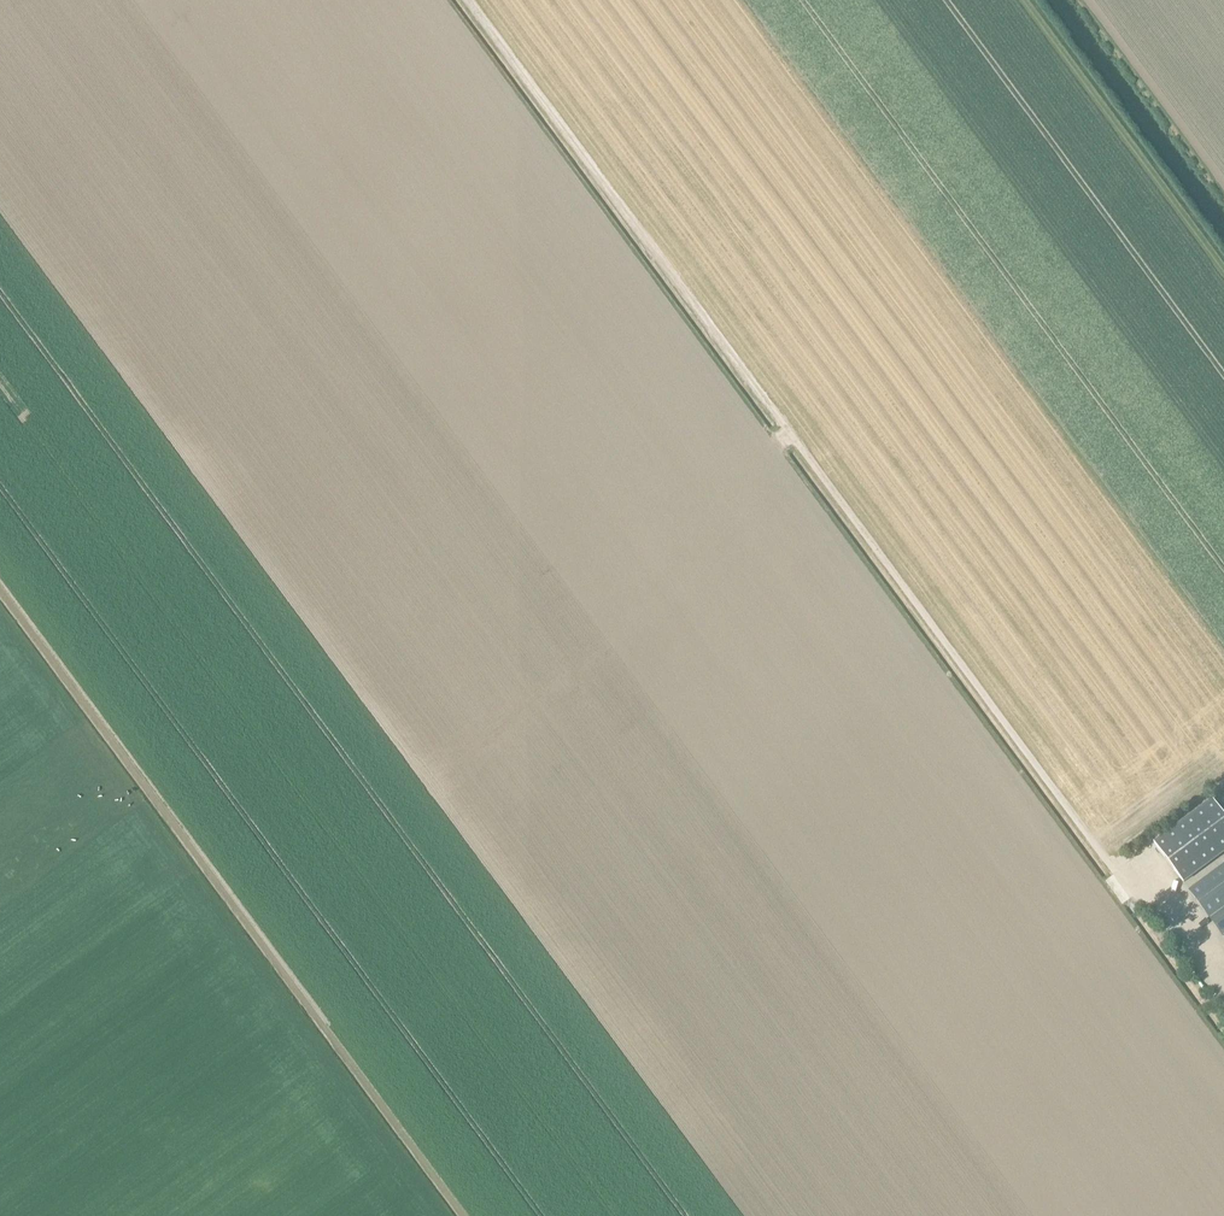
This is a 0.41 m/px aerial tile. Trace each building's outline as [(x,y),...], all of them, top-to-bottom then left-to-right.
[(339,773),(344,781),(352,777),(346,768),(339,773)] [(1154,844),(1183,883),(1223,853),(1223,815),(1213,800),(1154,844)] [(1223,910),(1223,865),(1189,891),(1211,920),(1223,910)] [(1223,936),(1223,910),(1211,920),(1223,937),(1223,936)] [(1217,932),(1209,932),(1210,947),(1218,947),(1217,932)]
